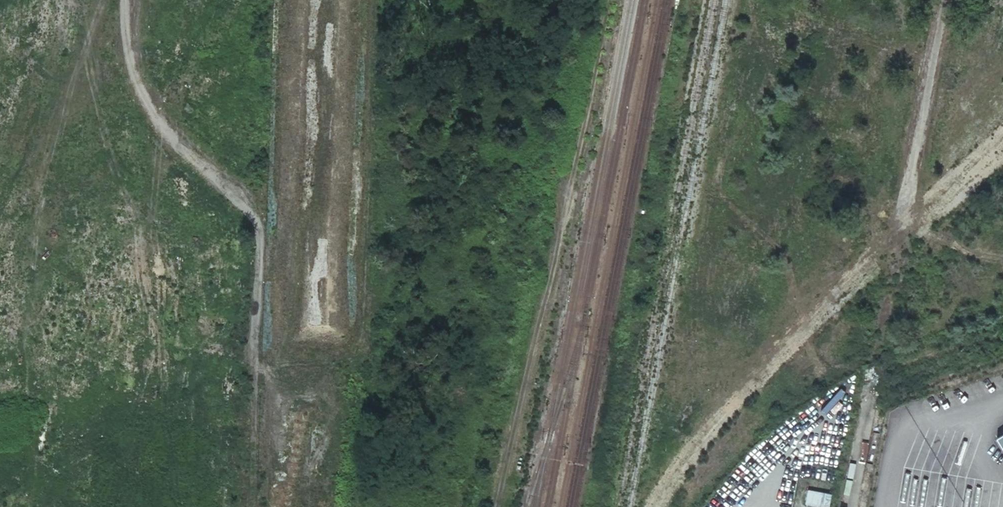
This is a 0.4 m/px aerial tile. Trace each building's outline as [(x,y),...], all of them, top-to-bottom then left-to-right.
[(769,473),(764,500),(799,506),(816,506),(823,473),(781,465),(779,475),(769,473)]
